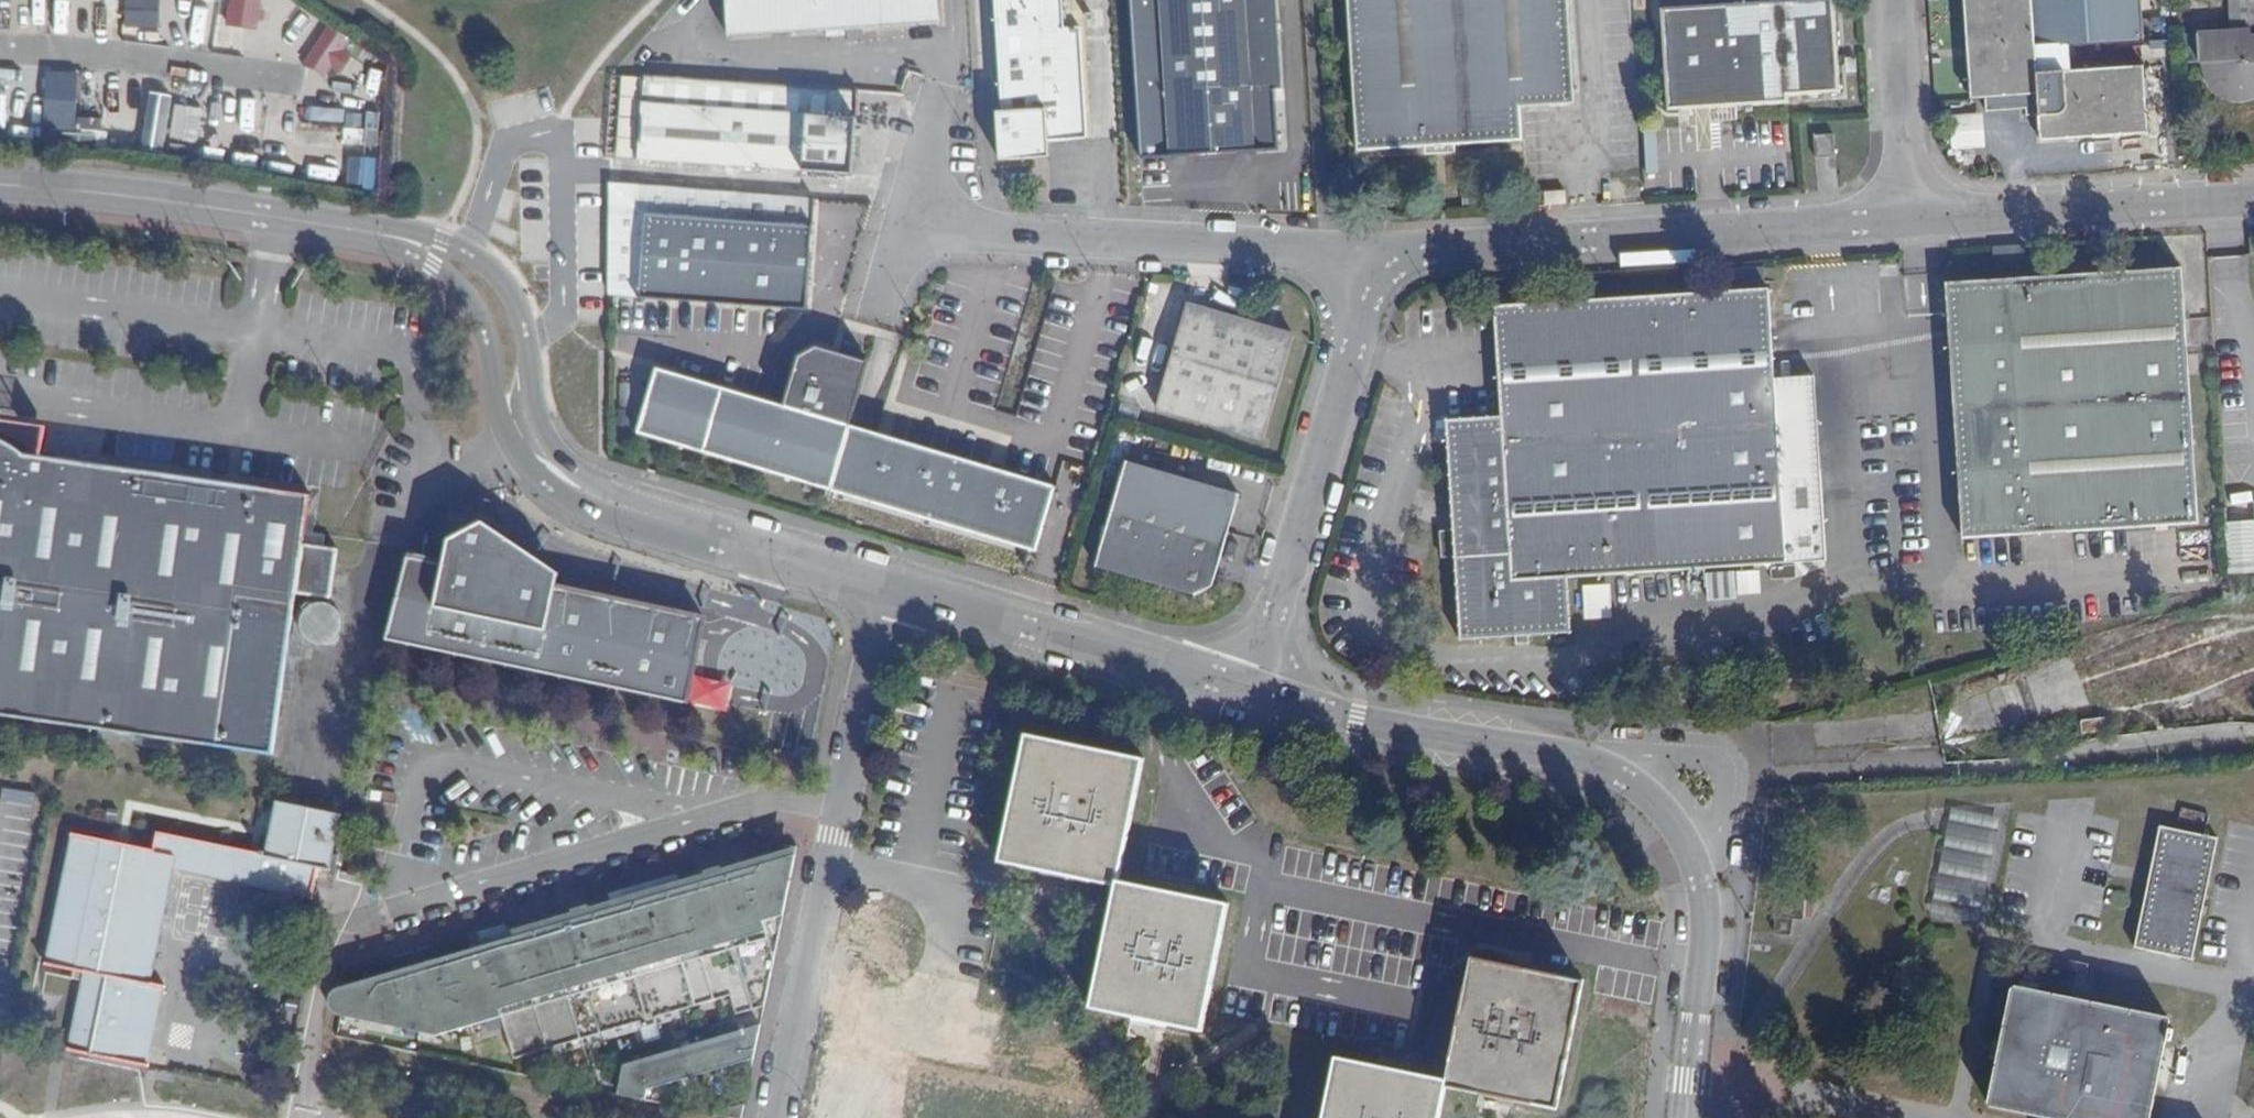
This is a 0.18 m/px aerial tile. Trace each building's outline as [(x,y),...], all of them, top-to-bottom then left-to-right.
[(158,0),(108,0),(108,2),(123,2),(123,29),(158,30),(158,0)] [(261,0),(226,0),(225,28),(260,30),(261,0)] [(939,28),(937,0),(723,0),(726,42),(825,36),(843,35),(939,28)] [(1082,102),(1077,27),(1062,28),(1060,0),(992,0),(999,112),(995,112),(998,161),(1034,159),(1034,152),(1037,152),(1046,152),(1046,143),(1079,141),(1076,102),(1082,102)] [(1077,27),(1076,0),(1060,0),(1062,28),(1077,27)] [(1277,150),(1274,88),(1282,88),(1276,0),(1131,0),(1141,157),(1277,150)] [(1573,102),(1567,0),(1347,0),(1357,149),(1521,139),(1520,106),(1573,102)] [(1840,92),(1834,0),(1768,0),(1660,8),(1667,111),(1788,102),(1788,95),(1840,92)] [(2036,73),(2034,45),(2143,38),(2141,0),(1964,0),(1971,97),(1986,96),(2038,93),(2036,73)] [(2230,31),(2196,33),(2198,64),(2209,64),(2210,72),(2213,79),(2220,87),(2229,92),(2241,93),(2252,89),(2253,87),(2253,0),(2228,0),(2230,31)] [(289,54),(336,81),(357,46),(311,18),(289,54)] [(825,45),(843,45),(843,35),(825,36),(825,45)] [(2142,66),(2036,73),(2038,93),(1986,96),(1987,109),(2027,107),(2028,115),(2037,114),(2039,141),(2147,134),(2142,66)] [(854,173),(859,91),(644,77),(637,160),(854,173)] [(1079,141),(1085,141),(1082,102),(1076,102),(1079,141)] [(1984,115),(1950,115),(1950,150),(1985,149),(1984,115)] [(1814,157),(1834,156),(1832,134),(1813,136),(1814,157)] [(376,183),(375,158),(351,158),(352,184),(376,183)] [(609,297),(808,308),(815,199),(608,183),(609,297)] [(1993,260),(2024,259),(2024,246),(1993,247),(1993,260)] [(1962,538),(2197,522),(2181,268),(1946,283),(1962,538)] [(1567,576),(1826,560),(1820,469),(1779,471),(1774,378),(1768,290),(1495,307),(1500,416),(1446,419),(1452,531),(1440,531),(1441,559),(1454,558),(1459,642),(1571,634),(1567,576)] [(1158,408),(1262,440),(1293,335),(1189,302),(1158,408)] [(2187,320),(2192,344),(2212,341),(2207,316),(2187,320)] [(847,427),(850,428),(869,365),(816,350),(798,358),(783,408),(788,410),(802,363),(817,356),(861,369),(843,426),(847,427)] [(847,427),(843,426),(861,369),(817,356),(802,363),(788,410),(783,408),(715,387),(699,383),(655,369),(635,435),(828,491),(847,427)] [(699,383),(715,387),(717,380),(702,375),(699,383)] [(1779,471),(1820,469),(1814,375),(1774,378),(1779,471)] [(908,516),(927,452),(847,427),(828,491),(908,516)] [(315,497),(41,458),(19,440),(3,432),(0,431),(0,717),(276,758),(300,595),(335,600),(342,551),(308,546),(315,497)] [(934,523),(952,459),(927,452),(908,516),(934,523)] [(978,467),(952,459),(934,523),(960,531),(978,467)] [(1195,594),(1213,584),(1239,492),(1127,459),(1095,566),(1195,594)] [(960,531),(986,539),(1004,476),(978,467),(960,531)] [(986,539),(1013,547),(1033,484),(1004,476),(986,539)] [(1013,547),(1034,553),(1053,491),(1033,484),(1013,547)] [(2253,573),(2253,514),(2226,514),(2227,574),(2253,573)] [(411,558),(389,642),(688,706),(707,621),(558,590),(561,576),(486,525),(452,542),(447,567),(411,558)] [(1771,581),(1798,579),(1797,565),(1770,567),(1771,581)] [(1707,599),(1734,598),(1734,572),(1706,574),(1707,599)] [(1583,620),(1611,619),(1611,584),(1582,586),(1583,620)] [(1002,859),(1118,883),(1142,760),(1027,736),(1002,859)] [(1946,802),(1938,902),(1991,906),(1999,806),(1946,802)] [(70,1049),(147,1065),(164,987),(149,984),(172,868),(312,897),(318,868),(329,870),(340,815),(278,803),(267,856),(158,833),(154,851),(75,835),(48,965),(86,972),(70,1049)] [(2135,948),(2193,960),(2219,838),(2160,826),(2135,948)] [(501,1015),(514,1058),(639,1022),(641,1028),(656,1024),(654,1017),(730,996),(736,1014),(763,1006),(796,848),(720,870),(704,874),(589,907),(572,912),(480,938),(483,946),(471,950),(337,989),(331,995),(330,1004),(334,1010),(339,1014),(346,1015),(437,1034),(501,1015)] [(704,874),(720,870),(719,866),(703,870),(704,874)] [(1092,1007),(1201,1028),(1226,904),(1118,883),(1092,1007)] [(571,908),(572,912),(589,907),(587,904),(571,908)] [(469,941),(480,938),(479,932),(467,935),(469,941)] [(471,950),(483,946),(480,938),(469,941),(471,950)] [(1445,1083),(1555,1106),(1581,981),(1472,959),(1450,1061),(1446,1080),(1445,1083)] [(2171,1019),(2013,986),(1988,1106),(2046,1117),(2150,1117),(2171,1019)] [(645,1098),(647,1089),(753,1058),(760,1024),(623,1065),(617,1094),(645,1098)] [(1445,1083),(1446,1080),(1336,1057),(1323,1117),(1438,1117),(1445,1083)] [(733,1117),(740,1117),(743,1104),(713,1114),(733,1117)]
